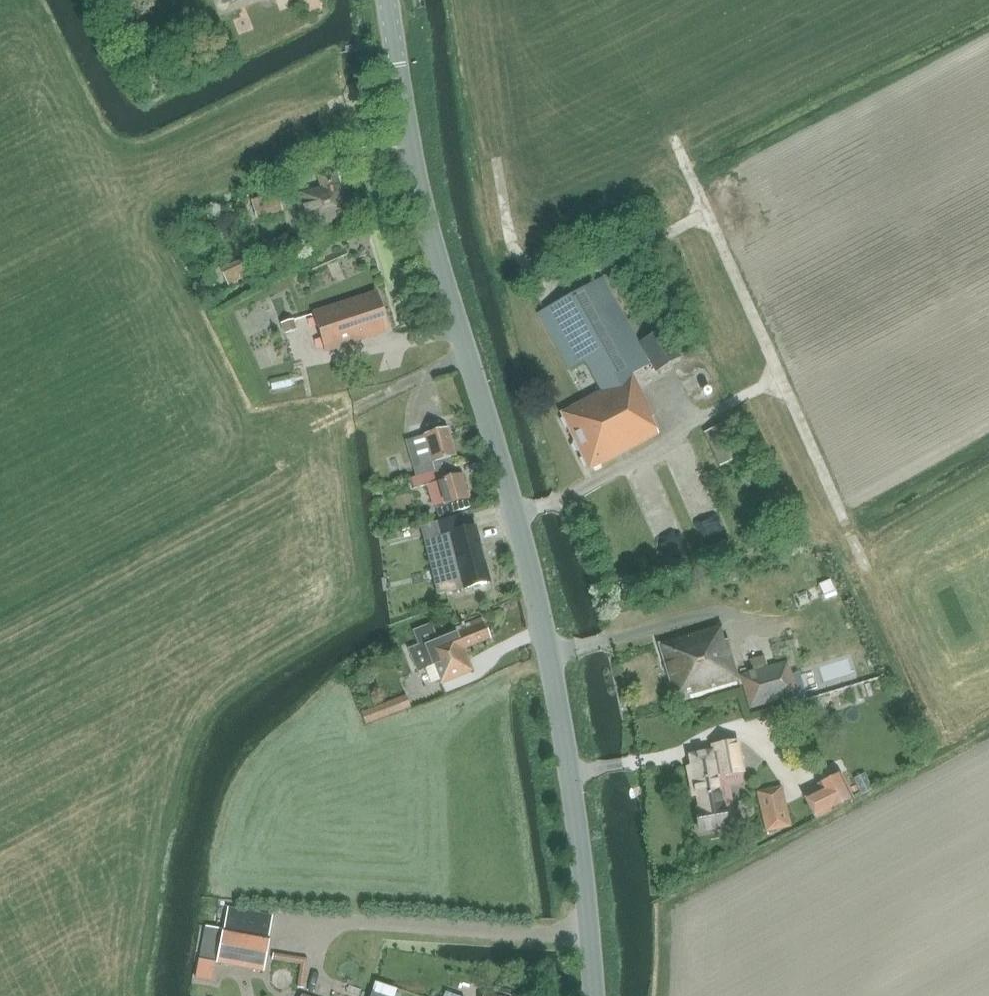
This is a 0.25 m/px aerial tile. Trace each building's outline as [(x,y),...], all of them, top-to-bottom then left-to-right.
[(321,227),(350,219),(337,170),(319,175),(322,188),(297,195),(304,220),(312,217),(317,236),(323,234),(321,227)] [(251,201),(256,218),(283,211),(277,190),(264,194),(265,197),(251,201)] [(326,256),(317,260),(324,277),(333,273),(326,256)] [(221,270),(228,286),(241,280),(240,277),(253,270),(247,257),(221,270)] [(656,371),(680,358),(663,329),(638,343),(602,278),(537,314),(569,370),(585,363),(601,392),(560,412),(588,472),(660,434),(656,429),(652,419),(655,417),(633,373),(651,363),(656,371)] [(378,293),(313,315),(324,350),(389,330),(378,293)] [(259,377),(261,386),(280,382),(278,373),(259,377)] [(417,477),(446,468),(452,466),(450,457),(457,455),(448,427),(442,430),(439,423),(427,427),(429,434),(407,440),(417,477)] [(704,433),(719,466),(738,458),(722,424),(704,433)] [(446,468),(417,477),(410,479),(413,490),(426,486),(433,509),(436,508),(438,517),(469,508),(467,500),(470,500),(462,474),(449,478),(446,468)] [(455,592),(491,583),(477,526),(466,528),(463,515),(428,524),(439,567),(448,566),(455,592)] [(483,618),(456,629),(456,628),(436,636),(431,624),(414,631),(419,644),(409,647),(418,671),(434,665),(441,684),(474,671),(465,650),(492,639),(483,618)] [(803,717),(865,698),(851,652),(790,670),(787,662),(767,667),(764,655),(749,660),(752,671),(739,674),(738,673),(736,674),(727,641),(724,641),(721,628),(719,628),(718,624),(658,643),(676,705),(741,684),(749,709),(797,695),(803,717)] [(367,724),(412,706),(406,694),(361,711),(367,724)] [(737,743),(713,747),(710,747),(710,750),(687,755),(689,767),(687,767),(693,794),(696,793),(699,808),(695,809),(700,832),(728,826),(736,825),(730,787),(743,785),(743,771),(742,771),(737,743)] [(839,774),(818,785),(819,789),(805,796),(816,817),(852,799),(839,774)] [(765,832),(791,827),(783,786),(756,791),(765,832)] [(216,964),(264,973),(270,938),(223,929),(223,930),(205,927),(199,960),(216,963),(216,964)]
